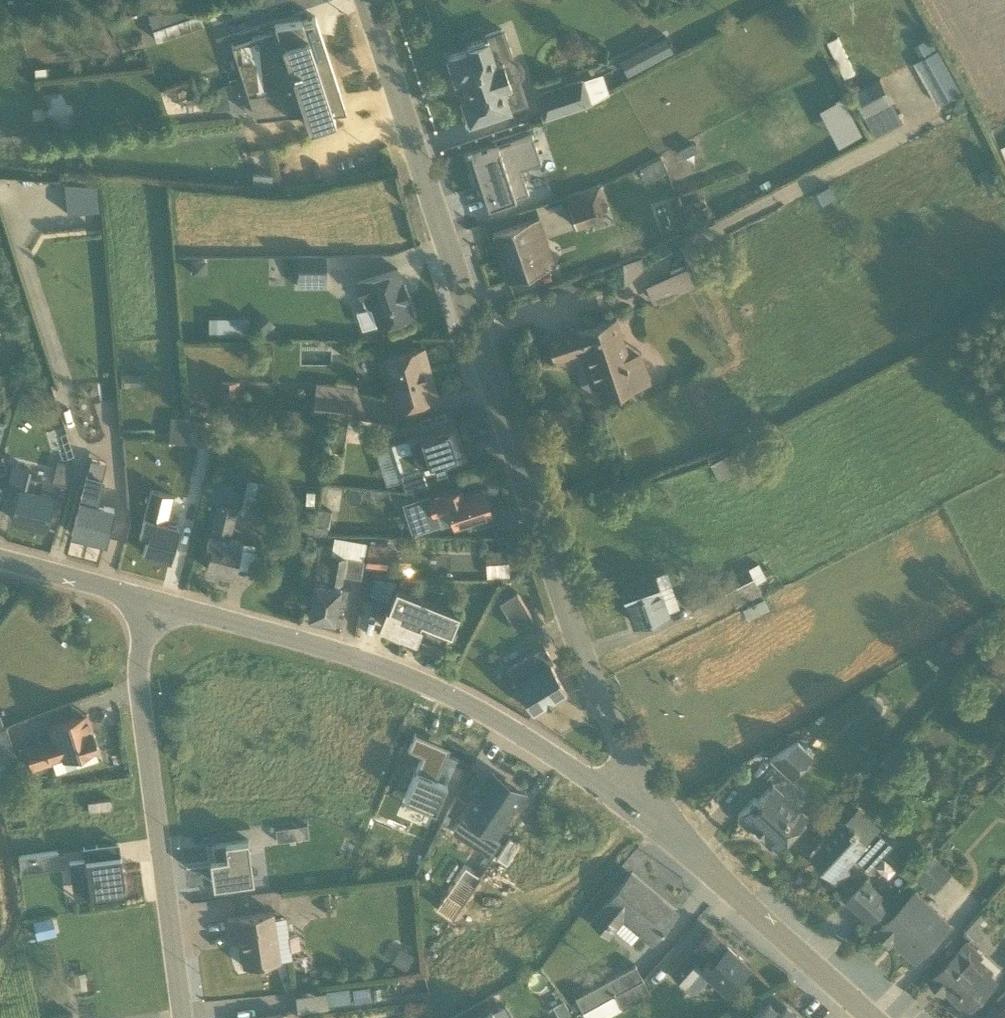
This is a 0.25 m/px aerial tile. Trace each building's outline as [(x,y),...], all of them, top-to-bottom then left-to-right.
[(147,15),(156,41),(202,26),(198,15),(194,16),(192,10),(148,15),(147,15)] [(276,31),(230,44),(254,118),(304,114),(307,127),(334,119),(327,98),(339,95),(314,16),(301,21),(275,22),(276,31)] [(468,47),(445,55),(468,122),(524,103),(498,27),(466,38),(468,47)] [(961,92),(930,37),(913,46),(920,59),(913,63),(936,105),(961,92)] [(854,73),(837,38),(827,43),(845,78),(854,73)] [(888,130),(903,122),(880,78),(852,94),(864,117),(873,113),(888,130)] [(535,96),(544,118),(589,101),(580,79),(535,96)] [(519,169),(539,163),(531,137),(467,157),(476,184),(480,183),(488,205),(486,205),(487,207),(527,194),(519,169)] [(65,182),(66,209),(98,208),(97,181),(65,182)] [(565,198),(574,226),(610,215),(600,187),(565,198)] [(543,217),(492,234),(509,284),(560,267),(543,217)] [(324,257),(296,257),(296,276),(323,276),(324,257)] [(653,306),(698,287),(690,268),(645,287),(653,306)] [(411,316),(396,270),(354,284),(362,310),(355,312),(362,332),(411,316)] [(275,325),(263,312),(251,323),(263,336),(275,325)] [(249,316),(210,315),(209,331),(249,332),(249,316)] [(614,315),(545,335),(554,367),(582,359),(594,400),(650,385),(640,350),(625,354),(614,315)] [(423,349),(379,362),(393,411),(431,400),(421,367),(428,366),(423,349)] [(238,380),(219,381),(220,411),(239,410),(238,380)] [(353,388),(316,384),(312,415),(349,419),(353,388)] [(161,425),(160,441),(215,445),(217,422),(170,419),(170,426),(161,425)] [(421,465),(462,451),(454,426),(422,436),(421,433),(389,443),(405,492),(427,484),(421,465)] [(104,543),(113,508),(98,504),(104,479),(92,476),(95,465),(72,459),(66,486),(82,490),(72,535),(104,543)] [(44,527),(53,494),(40,491),(43,479),(27,475),(29,468),(12,463),(5,487),(18,491),(11,518),(44,527)] [(169,559),(178,524),(168,521),(174,495),(168,494),(171,481),(155,477),(140,535),(148,537),(144,553),(169,559)] [(257,517),(264,483),(247,480),(240,513),(257,517)] [(452,526),(490,514),(482,489),(464,495),(461,488),(429,499),(427,495),(402,504),(412,534),(440,525),(437,516),(448,513),(452,526)] [(232,575),(240,539),(230,537),(237,507),(234,506),(237,493),(218,489),(217,492),(208,490),(205,501),(214,503),(208,531),(210,532),(205,552),(209,553),(205,569),(232,575)] [(328,528),(331,511),(317,510),(315,526),(328,528)] [(366,544),(333,537),(331,547),(321,545),(316,565),(327,568),(324,583),(315,581),(308,618),(333,623),(337,605),(345,607),(349,589),(340,587),(343,572),(360,576),(366,544)] [(368,545),(365,567),(386,570),(389,548),(368,545)] [(508,550),(486,551),(487,575),(509,575),(508,550)] [(687,599),(696,617),(731,599),(736,608),(761,595),(756,584),(760,581),(766,592),(778,586),(772,575),(765,579),(757,564),(687,599)] [(666,572),(620,588),(625,603),(627,602),(635,625),(668,614),(668,612),(679,608),(666,572)] [(515,626),(532,616),(517,589),(500,599),(515,626)] [(458,615),(395,590),(380,628),(416,642),(422,628),(418,626),(420,622),(450,634),(458,615)] [(741,610),(747,621),(768,611),(763,599),(741,610)] [(543,646),(506,670),(534,713),(566,693),(548,665),(553,662),(543,646)] [(17,751),(24,771),(95,747),(86,720),(77,723),(75,718),(46,728),(49,737),(22,746),(24,749),(17,751)] [(6,727),(0,729),(0,761),(15,756),(6,727)] [(436,779),(449,749),(414,734),(407,750),(422,756),(400,805),(431,819),(446,784),(436,779)] [(790,778),(811,755),(798,743),(770,759),(790,778)] [(824,764),(807,782),(816,790),(833,772),(824,764)] [(493,837),(521,794),(490,773),(486,779),(450,832),(489,858),(500,842),(493,837)] [(807,816),(772,785),(758,801),(754,797),(733,820),(746,832),(752,825),(762,835),(758,839),(773,853),(789,835),(793,839),(806,825),(802,822),(807,816)] [(840,822),(809,856),(841,885),(851,874),(846,869),(872,842),(848,820),(843,825),(840,822)] [(209,860),(212,886),(252,881),(247,840),(211,845),(213,859),(209,860)] [(83,860),(69,862),(74,901),(124,894),(118,843),(82,848),(83,860)] [(466,853),(461,862),(481,873),(486,863),(466,853)] [(476,880),(436,855),(419,881),(429,887),(423,896),(443,909),(449,899),(459,906),(476,880)] [(934,857),(916,877),(934,893),(952,874),(934,857)] [(912,858),(901,870),(911,879),(922,867),(912,858)] [(630,875),(589,923),(608,938),(614,931),(630,944),(637,935),(649,945),(675,913),(630,875)] [(871,924),(892,901),(868,878),(846,901),(871,924)] [(917,960),(950,925),(915,892),(878,932),(890,944),(895,939),(917,960)] [(280,960),(291,959),(285,918),(275,919),(273,912),(227,919),(229,936),(238,935),(242,967),(280,962),(280,960)] [(994,921),(985,912),(965,933),(974,942),(994,921)] [(749,967),(711,931),(671,974),(685,986),(700,971),(724,993),(749,967)] [(969,1013),(998,981),(978,964),(985,957),(968,942),(930,983),(943,995),(946,992),(969,1013)] [(414,957),(400,949),(392,964),(406,972),(414,957)] [(582,1012),(642,980),(634,966),(574,998),(582,1012)] [(581,1013),(584,1017),(604,1017),(649,994),(642,980),(581,1013)] [(349,988),(296,996),(298,1010),(351,1002),(349,988)] [(561,1001),(551,1006),(557,1017),(567,1017),(570,1016),(561,1001)] [(786,1008),(780,1014),(769,1005),(763,1012),(759,1008),(750,1017),(797,1017),(786,1008)] [(997,1017),(1004,1017),(1004,1009),(997,1017)]
